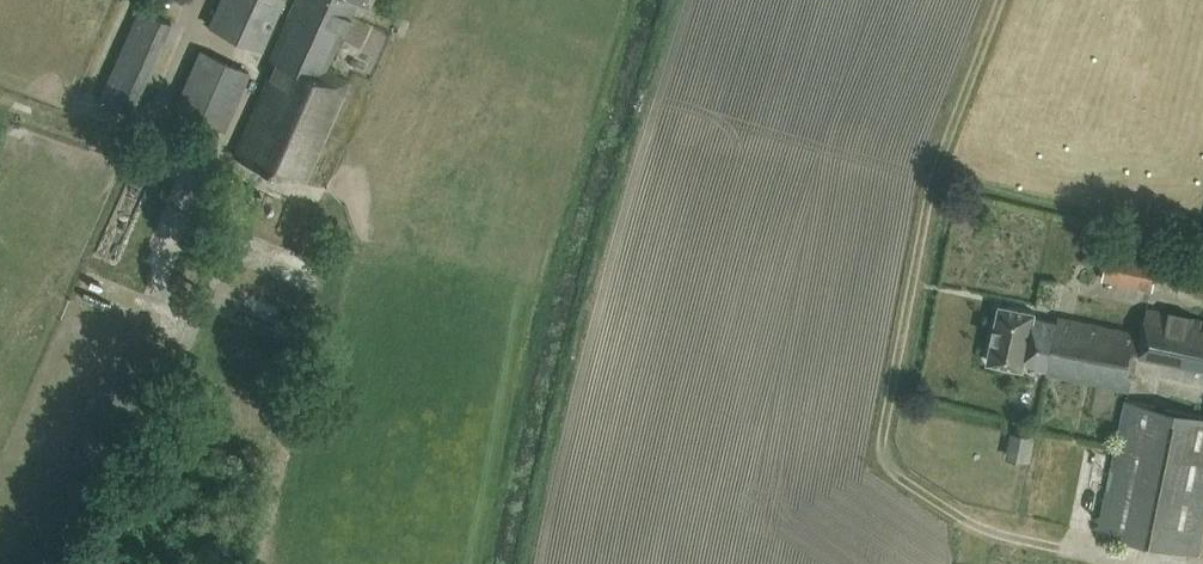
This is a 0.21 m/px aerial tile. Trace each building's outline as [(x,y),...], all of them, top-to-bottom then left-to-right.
[(282,0),(219,0),(209,24),(261,47),(282,0)] [(372,0),(293,0),(269,57),(277,60),(268,81),(266,80),(265,80),(234,153),(304,183),(348,80),(325,71),(356,0),(370,6),(372,0)] [(92,97),(122,110),(160,24),(130,11),(92,97)] [(200,49),(175,106),(223,127),(249,70),(200,49)] [(1151,290),(1158,255),(1110,243),(1102,279),(1151,290)] [(1000,302),(989,361),(1024,368),(1025,363),(1048,367),(1047,373),(1130,390),(1137,354),(1202,367),(1202,320),(1148,309),(1144,332),(1059,314),(1057,321),(1033,316),(1035,309),(1000,302)] [(1127,399),(1099,533),(1199,553),(1202,533),(1202,415),(1127,399)] [(1031,460),(1035,434),(1011,429),(1006,456),(1031,460)]
